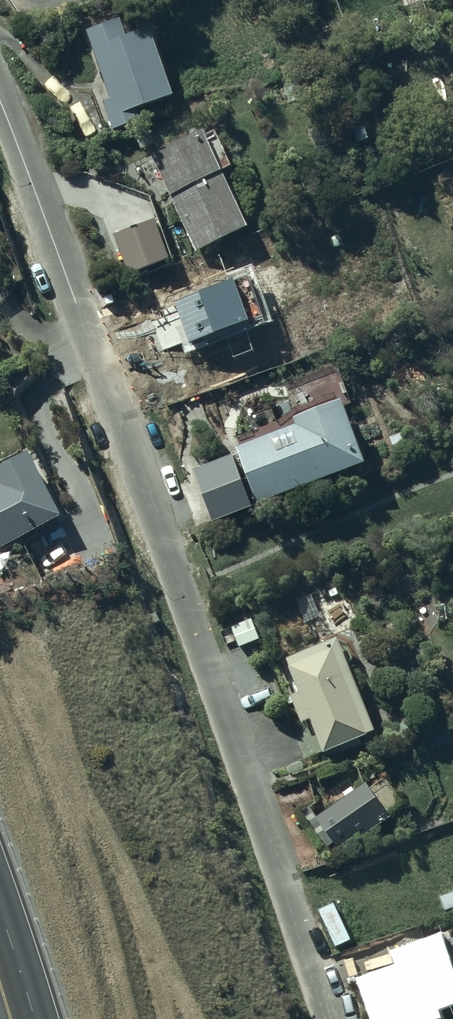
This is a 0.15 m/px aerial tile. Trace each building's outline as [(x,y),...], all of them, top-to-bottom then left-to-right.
[(116,124),(179,106),(158,33),(94,51),(116,124)] [(195,250),(247,224),(202,128),(150,151),(195,250)] [(127,272),(168,257),(154,218),(113,233),(127,272)] [(173,298),(189,342),(248,320),(232,276),(173,298)] [(258,503),(365,462),(340,398),(293,416),(295,423),(236,446),(258,503)] [(212,520),(250,506),(230,454),(192,468),(212,520)] [(64,532),(38,463),(0,477),(0,557),(64,532)] [(252,613),(230,622),(240,647),(262,639),(252,613)] [(326,751),(381,729),(341,630),(285,653),(326,751)] [(367,783),(317,814),(312,805),(299,813),(314,836),(325,828),(337,848),(355,837),(356,840),(390,819),(387,815),(399,808),(382,781),(370,788),(367,783)] [(410,967),(407,976),(370,988),(380,1018),(420,1018),(437,1013),(435,1005),(452,999),(452,938),(406,954),(410,967)]
